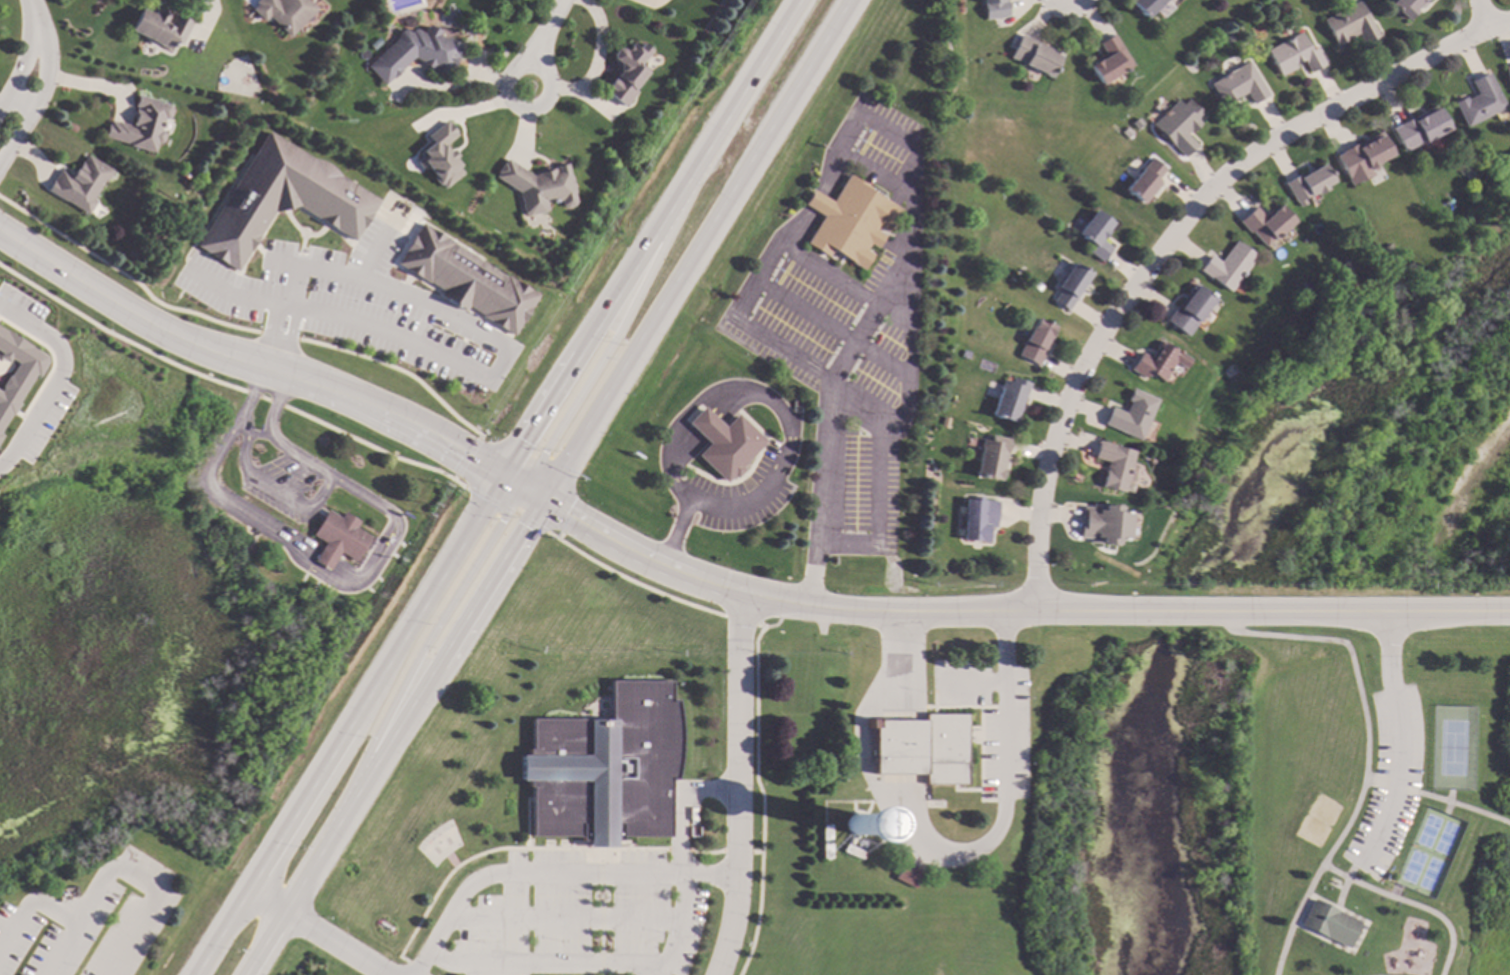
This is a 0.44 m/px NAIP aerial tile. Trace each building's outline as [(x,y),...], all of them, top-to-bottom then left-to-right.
[(254,2),(256,0),(275,0),(306,0),(315,9),(288,36),(268,16),(263,21),(251,9),(255,4),(254,2)] [(984,19),(982,0),(1006,0),(1008,16),(984,19)] [(1145,17),(1129,0),(1164,0),(1145,17)] [(1377,35),(1363,43),(1356,32),(1335,43),(1322,20),(1358,0),(1377,35)] [(1389,1),(1390,0),(1426,0),(1407,19),(1389,1)] [(154,15),(158,9),(173,17),(175,13),(192,22),(181,44),(172,39),(167,50),(129,29),(141,7),(154,15)] [(438,31),(436,35),(444,39),(445,38),(458,44),(457,47),(461,48),(456,60),(453,59),(452,62),(453,63),(451,67),(448,66),(443,74),(411,57),(383,84),(365,66),(394,39),(398,31),(403,29),(409,32),(410,29),(414,28),(422,33),(426,24),(438,31)] [(1311,49),(1315,47),(1324,63),(1308,72),(1301,59),(1293,63),(1295,66),(1279,74),(1266,50),(1301,31),(1311,49)] [(1130,64),(1100,83),(1089,65),(1104,56),(1096,43),(1112,33),(1130,64)] [(1059,53),(1048,76),(1008,57),(1020,34),(1059,53)] [(649,50),(637,65),(646,72),(632,90),(635,92),(623,107),(602,91),(617,72),(616,70),(617,64),(611,58),(612,53),(615,48),(621,49),(623,50),(630,42),(637,48),(641,42),(649,50)] [(1267,94),(1252,103),(1245,92),(1222,105),(1209,84),(1247,60),(1267,94)] [(1505,106),(1465,126),(1453,100),(1463,95),(1465,100),(1476,94),(1469,80),(1488,71),(1505,106)] [(170,104),(172,108),(170,116),(165,119),(162,118),(160,130),(162,130),(164,134),(162,141),(159,143),(157,143),(154,152),(129,145),(130,143),(104,135),(109,119),(136,127),(141,108),(134,106),(137,94),(170,104)] [(1182,103),(1187,99),(1203,116),(1198,121),(1200,122),(1190,132),(1188,130),(1184,133),(1196,144),(1184,156),(1152,124),(1177,98),(1182,103)] [(1447,128),(1402,150),(1391,129),(1436,107),(1447,128)] [(445,123),(446,121),(455,131),(453,133),(455,135),(442,147),(446,151),(448,149),(453,156),(451,158),(457,164),(455,165),(462,172),(442,190),(438,185),(435,185),(431,180),(432,177),(424,168),(422,169),(418,169),(414,163),(415,159),(419,157),(416,154),(428,142),(424,136),(444,121),(445,123)] [(311,159),(323,162),(330,166),(340,176),(379,201),(353,241),(296,205),(273,211),(237,270),(196,247),(267,131),(311,159)] [(1391,153),(1367,165),(1371,174),(1349,185),(1335,155),(1356,144),(1357,146),(1382,134),(1391,153)] [(112,171),(94,199),(96,201),(86,216),(46,189),(60,168),(72,176),(86,154),(112,171)] [(531,174),(565,164),(575,202),(572,206),(563,208),(559,205),(558,200),(545,203),(545,208),(543,211),(525,216),(521,213),(517,192),(493,176),(504,157),(531,174)] [(1165,170),(1156,180),(1159,183),(1141,203),(1124,189),(1151,158),(1165,170)] [(1333,179),(1294,200),(1284,181),(1322,160),(1333,179)] [(869,188),(868,189),(899,209),(885,231),(878,227),(876,231),(882,236),(875,247),(868,243),(864,249),(872,254),(862,269),(831,249),(826,256),(805,243),(822,216),(803,204),(812,190),(830,201),(848,174),(869,188)] [(1294,221),(1264,246),(1250,230),(1248,232),(1239,220),(1254,206),(1261,215),(1278,202),(1294,221)] [(1112,222),(1099,240),(1109,248),(1100,261),(1087,251),(1092,244),(1076,233),(1094,209),(1112,222)] [(536,294),(512,333),(468,306),(465,310),(439,294),(441,291),(396,263),(421,223),(536,294)] [(1254,256),(1228,291),(1198,269),(1209,255),(1218,261),(1234,240),(1254,256)] [(1088,272),(1073,296),(1074,297),(1066,310),(1052,301),(1060,288),(1056,285),(1071,262),(1088,272)] [(1213,296),(1185,335),(1164,320),(1192,281),(1213,296)] [(1056,328),(1036,365),(1017,355),(1037,318),(1056,328)] [(34,374),(39,377),(50,357),(0,330),(0,437),(34,374)] [(1190,357),(1183,369),(1172,362),(1161,379),(1151,373),(1148,377),(1144,374),(1142,377),(1128,369),(1138,352),(1150,359),(1162,340),(1190,357)] [(969,350),(966,358),(958,355),(962,347),(969,350)] [(1029,382),(1023,398),(1022,398),(1014,421),(991,413),(1003,379),(1011,382),(1013,376),(1029,382)] [(1155,398),(1137,439),(1102,424),(1109,406),(1123,412),(1128,401),(1125,399),(1130,387),(1155,398)] [(723,426),(736,413),(764,441),(740,466),(743,469),(734,478),(731,475),(724,482),(696,455),(708,443),(687,422),(703,406),(723,426)] [(1009,440),(1003,471),(999,470),(997,480),(974,475),(981,438),(989,439),(989,436),(1009,440)] [(1132,450),(1121,491),(1099,484),(1105,460),(1092,456),(1096,440),(1132,450)] [(997,501),(994,526),(989,525),(987,542),(961,539),(965,498),(997,501)] [(1130,506),(1128,538),(1116,537),(1116,543),(1087,541),(1088,538),(1077,537),(1080,505),(1089,506),(1090,503),(1130,506)] [(340,518),(344,512),(359,522),(356,528),(371,537),(355,563),(340,553),(337,558),(329,571),(313,562),(321,548),(324,544),(312,536),(327,510),(340,518)] [(253,547),(249,554),(242,551),(245,544),(253,547)] [(669,700),(675,701),(677,711),(678,725),(679,736),(678,749),(677,762),(675,775),(674,779),(668,779),(668,781),(669,833),(669,836),(621,836),(621,841),(614,841),(614,846),(600,846),(586,846),(586,841),(586,840),(580,840),(580,837),(532,836),(531,787),(527,787),(527,785),(521,785),(521,754),(527,754),(527,750),(532,750),(532,720),(610,720),(610,681),(669,682),(669,700)] [(965,784),(924,784),(924,774),(923,774),(874,773),(874,728),(866,728),(866,720),(923,720),(923,714),(965,714),(965,784)] [(830,840),(821,840),(821,825),(829,825),(830,840)] [(860,839),(866,843),(863,847),(855,843),(858,838),(860,839)] [(830,859),(821,859),(821,845),(830,845),(830,859)] [(862,852),(862,853),(860,857),(859,860),(842,853),(846,845),(862,852)] [(905,864),(922,873),(915,889),(895,879),(902,863),(905,864)] [(1300,923),(1313,898),(1361,923),(1349,948),(1300,923)]
